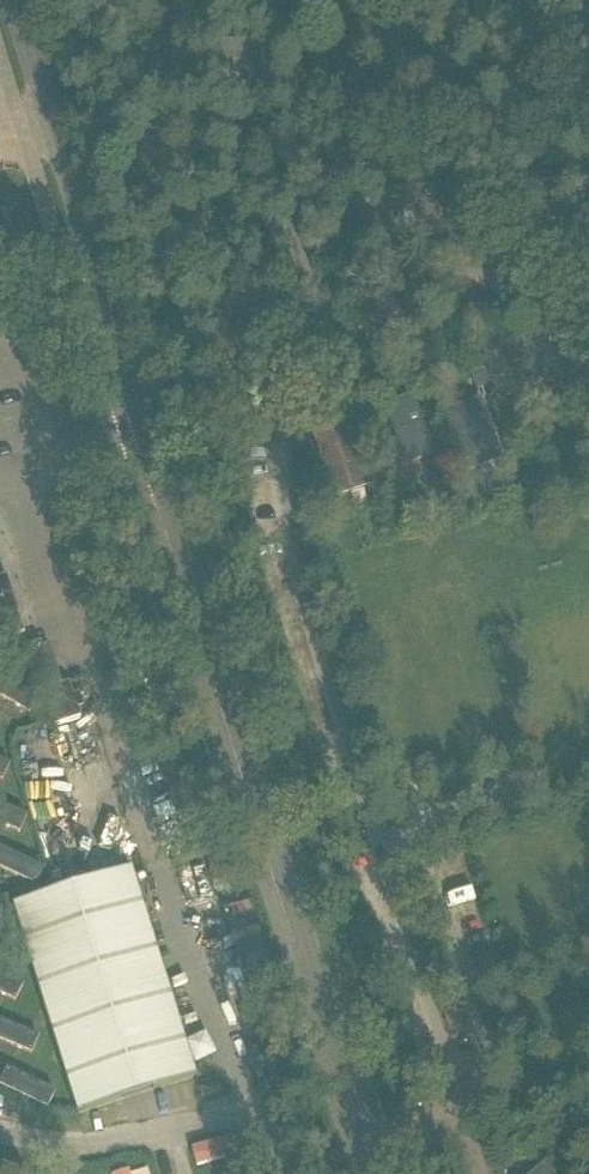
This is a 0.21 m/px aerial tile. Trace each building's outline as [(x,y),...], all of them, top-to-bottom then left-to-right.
[(10,251),(9,247),(13,246),(7,225),(2,226),(1,221),(0,221),(0,254),(10,251)] [(428,395),(378,414),(395,458),(444,440),(428,395)] [(482,408),(453,418),(475,484),(536,463),(528,437),(496,448),(482,408)] [(318,441),(331,493),(372,483),(359,431),(318,441)] [(25,633),(7,577),(0,579),(0,641),(25,633)] [(1,780),(9,762),(0,758),(0,780),(1,780)] [(19,829),(25,812),(0,803),(0,823),(19,829)] [(43,868),(0,846),(0,866),(35,884),(43,868)] [(131,869),(13,905),(77,1111),(194,1075),(131,869)] [(38,1034),(0,1019),(0,1038),(31,1050),(38,1034)] [(192,1061),(213,1054),(206,1032),(185,1039),(192,1061)] [(0,1076),(0,1086),(47,1107),(55,1089),(5,1066),(0,1076)] [(189,1148),(196,1166),(242,1150),(235,1132),(189,1148)] [(145,1164),(115,1173),(148,1173),(145,1164)]
